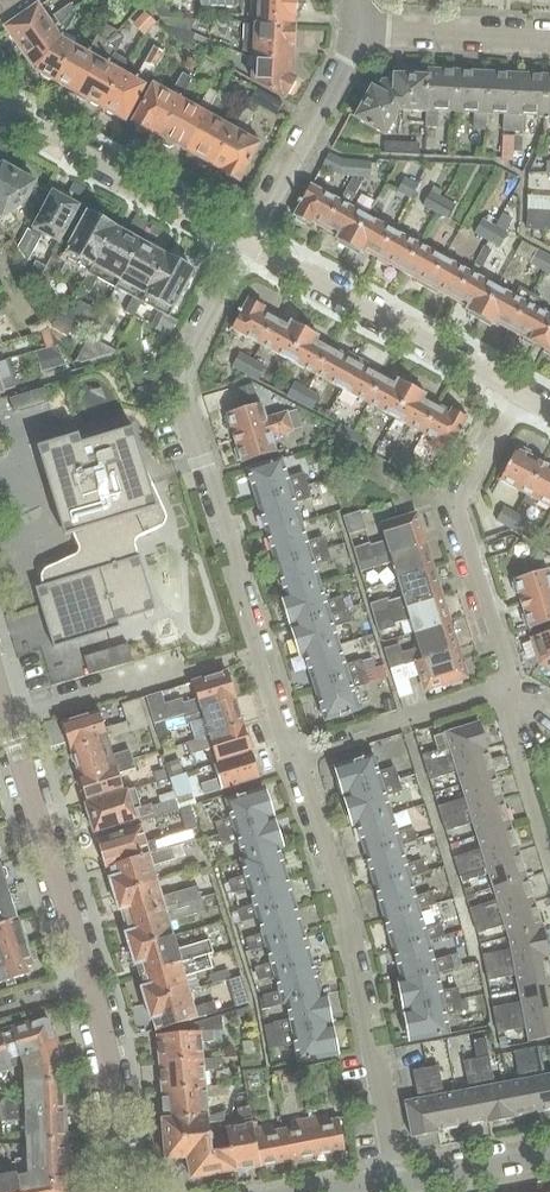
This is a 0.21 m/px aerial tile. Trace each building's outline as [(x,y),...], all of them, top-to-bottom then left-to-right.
[(3,23),(0,25),(0,28),(41,1),(40,0),(0,0),(0,18),(3,23)] [(149,2),(159,18),(171,19),(164,0),(155,0),(149,2)] [(200,8),(234,9),(237,6),(238,0),(197,0),(200,8)] [(296,17),(297,0),(252,0),(252,11),(256,16),(257,16),(292,18),(294,18),(294,17),(296,17)] [(48,18),(40,6),(17,22),(7,29),(9,32),(9,33),(9,36),(13,42),(16,42),(17,43),(28,58),(55,28),(73,9),(70,4),(48,18)] [(78,40),(66,33),(77,14),(73,9),(55,28),(28,58),(37,70),(41,72),(41,73),(42,76),(48,80),(52,79),(55,80),(78,40)] [(144,11),(133,23),(144,33),(156,21),(144,11)] [(171,19),(159,18),(161,21),(164,25),(191,32),(195,20),(171,19)] [(252,55),(251,57),(295,60),(295,57),(293,57),(293,55),(291,55),(292,46),(294,46),(295,26),(293,26),(293,24),(292,24),(292,25),(253,22),(253,25),(244,24),(243,49),(246,53),(252,54),(252,55)] [(113,32),(113,33),(115,30),(107,25),(105,24),(98,37),(108,42),(113,32)] [(191,32),(164,25),(173,39),(190,48),(195,34),(191,32)] [(127,61),(115,54),(124,38),(113,33),(113,32),(108,42),(79,94),(89,99),(89,100),(90,103),(96,106),(100,106),(100,105),(103,107),(123,72),(122,71),(127,61)] [(78,39),(78,40),(55,80),(58,82),(59,86),(65,89),(68,88),(69,89),(69,88),(79,94),(108,42),(98,37),(97,36),(91,46),(78,39)] [(250,80),(253,82),(285,99),(296,79),(292,77),(293,68),(295,68),(295,66),(293,66),(293,61),(295,61),(295,60),(251,57),(247,57),(247,66),(251,66),(250,80)] [(117,115),(127,120),(156,69),(145,62),(135,79),(123,72),(103,107),(105,108),(105,109),(106,109),(107,112),(113,116),(116,115),(117,115)] [(459,72),(428,70),(428,77),(427,114),(426,114),(425,128),(437,129),(438,112),(457,113),(459,72)] [(457,113),(473,114),(472,130),(485,131),(486,115),(488,73),(459,72),(457,113)] [(518,75),(488,73),(486,115),(503,116),(502,131),(514,132),(518,75)] [(171,94),(153,84),(131,123),(135,125),(135,126),(135,131),(142,134),(146,132),(147,131),(150,133),(151,132),(159,137),(181,99),(192,79),(182,74),(171,94)] [(428,77),(411,76),(394,75),(393,82),(392,99),(400,112),(409,113),(426,114),(427,114),(428,77)] [(518,75),(514,132),(526,133),(526,117),(545,118),(547,76),(518,75)] [(383,81),(377,91),(392,99),(383,81)] [(393,82),(383,81),(392,99),(393,82)] [(363,103),(355,118),(365,124),(386,136),(395,121),(400,112),(392,99),(377,91),(372,88),(363,103)] [(174,145),(185,152),(218,94),(209,89),(198,109),(181,99),(159,137),(163,139),(162,140),(163,144),(169,148),(173,146),(174,145)] [(276,116),(283,103),(257,89),(251,100),(250,102),(258,106),(276,116)] [(209,165),(213,167),(234,129),(216,119),(227,99),(218,94),(185,152),(198,158),(197,159),(198,164),(204,168),(209,166),(209,165)] [(250,102),(234,129),(213,167),(221,172),(240,183),(260,144),(242,134),(258,106),(250,102)] [(502,160),(502,161),(504,161),(513,161),(513,136),(502,136),(502,160)] [(402,143),(385,142),(384,154),(402,155),(402,143)] [(402,143),(402,155),(419,155),(420,143),(402,143)] [(354,160),(342,159),(329,154),(321,168),(341,176),(353,177),(354,160)] [(354,160),(353,177),(370,179),(371,162),(354,160)] [(29,193),(35,183),(31,181),(29,177),(23,174),(20,175),(5,166),(6,165),(5,162),(2,161),(0,162),(0,166),(0,167),(0,215),(4,220),(0,222),(0,223),(6,233),(18,225),(11,214),(22,207),(29,193)] [(410,200),(418,185),(405,177),(397,192),(410,200)] [(346,190),(356,195),(362,184),(352,178),(346,190)] [(340,201),(310,185),(301,201),(299,200),(293,210),(295,214),(294,216),(297,217),(295,220),(305,225),(307,223),(310,225),(311,222),(324,229),(340,201)] [(348,249),(366,215),(350,206),(356,195),(346,190),(340,201),(324,229),(337,236),(336,239),(338,240),(337,243),(348,249)] [(442,198),(430,191),(422,206),(434,212),(442,198)] [(52,194),(32,230),(27,227),(21,240),(18,247),(25,260),(29,258),(34,248),(36,248),(43,236),(57,244),(78,208),(75,206),(73,202),(67,199),(63,200),(52,194)] [(434,212),(447,219),(455,205),(442,198),(434,212)] [(529,211),(529,231),(549,232),(549,211),(529,211)] [(98,219),(87,213),(62,258),(53,273),(55,274),(64,279),(72,266),(88,275),(115,228),(111,226),(110,221),(104,218),(98,219)] [(501,213),(494,226),(503,231),(510,218),(501,213)] [(364,251),(378,259),(394,230),(366,215),(348,249),(359,255),(360,252),(363,254),(364,251)] [(494,226),(482,219),(474,234),(486,241),(494,226)] [(486,241),(499,248),(507,233),(503,231),(494,226),(486,241)] [(98,280),(115,289),(141,243),(138,241),(136,236),(130,232),(125,234),(115,228),(88,275),(81,289),(90,294),(98,280)] [(388,264),(403,272),(419,244),(394,230),(378,259),(377,262),(387,267),(388,264)] [(134,318),(142,304),(168,258),(155,251),(154,245),(148,242),(143,244),(141,243),(115,289),(132,299),(125,312),(134,318)] [(417,283),(427,289),(444,257),(419,244),(403,272),(418,281),(417,283)] [(538,250),(529,264),(542,271),(549,257),(538,250)] [(53,254),(46,267),(40,279),(47,290),(55,274),(53,273),(62,258),(53,254)] [(142,304),(159,313),(151,327),(160,332),(193,271),(182,265),(180,260),(174,256),(169,258),(168,258),(142,304)] [(438,292),(454,300),(470,271),(444,257),(427,289),(437,294),(438,292)] [(549,276),(549,257),(542,271),(549,276)] [(36,261),(33,268),(40,279),(46,267),(36,261)] [(468,314),(479,320),(497,287),(470,271),(454,300),(467,307),(466,309),(469,311),(468,314)] [(497,287),(479,320),(490,326),(492,324),(495,326),(497,323),(510,331),(531,293),(519,287),(515,296),(497,287)] [(510,331),(524,338),(523,341),(532,346),(534,344),(539,347),(549,327),(549,315),(536,307),(540,298),(531,293),(510,331)] [(238,312),(240,313),(231,329),(259,345),(275,316),(263,310),(265,308),(261,306),(263,303),(253,298),(251,300),(248,299),(247,300),(243,302),(238,312)] [(58,316),(51,328),(66,336),(73,323),(58,316)] [(287,359),(305,326),(295,321),(293,323),(290,322),(289,324),(275,316),(259,345),(287,359)] [(314,374),(329,346),(317,339),(319,337),(315,335),(317,333),(305,326),(287,359),(314,374)] [(88,336),(76,360),(80,362),(94,358),(102,343),(88,336)] [(314,374),(315,375),(310,383),(320,388),(324,380),(341,389),(358,358),(348,353),(347,355),(329,346),(314,374)] [(52,347),(39,351),(43,363),(61,357),(52,347)] [(252,360),(239,353),(233,366),(245,373),(252,360)] [(358,358),(341,389),(368,404),(384,375),(367,366),(368,364),(358,358)] [(245,373),(258,380),(264,367),(252,360),(245,373)] [(151,371),(138,375),(140,383),(154,379),(151,371)] [(384,375),(368,404),(396,419),(414,385),(402,379),(400,381),(397,380),(396,382),(384,375)] [(15,387),(11,376),(0,379),(0,392),(15,387)] [(307,390),(294,383),(287,396),(300,403),(307,390)] [(239,389),(243,404),(257,400),(252,385),(239,389)] [(414,385),(396,419),(423,434),(438,405),(424,397),(426,395),(422,393),(424,391),(414,385)] [(14,413),(49,403),(44,388),(9,398),(14,413)] [(300,403),(312,409),(319,397),(307,390),(300,403)] [(231,428),(234,439),(291,421),(288,411),(266,418),(265,415),(262,404),(227,415),(227,417),(225,418),(228,429),(231,428)] [(450,411),(438,405),(423,434),(451,449),(460,432),(463,434),(468,424),(467,420),(468,418),(464,416),(466,414),(456,408),(455,411),(451,409),(450,411)] [(297,409),(288,411),(291,421),(300,419),(297,409)] [(300,419),(291,421),(294,432),(303,429),(300,419)] [(241,463),(276,452),(273,441),(272,439),(294,432),(291,421),(234,439),(237,449),(234,450),(238,461),(241,460),(241,463)] [(353,431),(340,425),(332,439),(345,446),(353,431)] [(41,576),(41,581),(49,617),(52,625),(47,627),(53,649),(120,628),(118,622),(155,610),(135,545),(135,543),(136,541),(138,538),(140,537),(159,528),(162,527),(165,523),(166,520),(166,517),(166,515),(144,467),(132,428),(81,443),(78,434),(37,447),(62,529),(64,536),(72,534),(77,545),(78,549),(78,551),(77,553),(74,556),(46,568),(44,570),(43,571),(42,574),(41,576)] [(345,446),(357,453),(365,438),(353,431),(345,446)] [(517,448),(499,480),(526,495),(544,462),(529,454),(530,452),(521,447),(519,449),(517,448)] [(408,457),(396,450),(388,464),(400,471),(408,457)] [(400,471),(413,478),(421,464),(408,457),(400,471)] [(287,478),(281,459),(247,469),(257,501),(307,486),(304,473),(287,478)] [(526,495),(523,502),(533,507),(536,500),(549,508),(549,466),(547,464),(544,462),(526,495)] [(296,502),(335,489),(332,479),(316,484),(316,483),(307,486),(257,501),(267,533),(302,522),(296,502)] [(509,528),(516,514),(503,507),(496,521),(509,528)] [(361,511),(343,516),(349,535),(367,529),(361,512),(361,511)] [(509,528),(521,535),(529,521),(516,514),(509,528)] [(415,515),(381,526),(385,541),(371,545),(370,543),(353,548),(357,562),(424,543),(420,531),(421,527),(419,521),(416,519),(415,515)] [(328,548),(324,536),(308,541),(302,522),(267,533),(276,564),(328,548)] [(424,543),(357,562),(360,572),(392,563),(397,579),(432,570),(431,566),(432,563),(430,556),(427,554),(424,543)] [(545,554),(532,547),(525,561),(538,568),(545,554)] [(286,596),(322,585),(316,567),(332,562),(328,548),(276,564),(286,596)] [(549,596),(549,573),(549,569),(514,580),(515,583),(512,584),(515,595),(518,594),(521,604),(549,596)] [(432,570),(397,579),(403,598),(388,602),(387,599),(370,604),(374,615),(441,597),(437,584),(438,581),(436,575),(433,572),(432,570)] [(292,626),(329,615),(346,610),(342,596),(327,601),(322,585),(286,596),(282,597),(292,626)] [(521,604),(525,615),(522,616),(525,626),(528,626),(529,629),(530,628),(540,625),(549,622),(549,596),(521,604)] [(396,628),(395,624),(409,620),(413,633),(449,623),(448,620),(449,616),(447,610),(444,608),(441,597),(374,615),(379,633),(396,628)] [(340,643),(335,627),(350,622),(346,610),(329,615),(292,626),(301,656),(304,655),(340,643)] [(529,629),(532,637),(533,637),(543,634),(549,632),(549,622),(540,625),(530,628),(529,629)] [(384,649),(390,669),(457,650),(453,638),(454,635),(452,628),(450,626),(449,623),(413,633),(418,648),(402,653),(400,645),(384,649)] [(533,637),(532,637),(540,664),(549,670),(549,632),(543,634),(533,637)] [(365,671),(362,660),(347,665),(340,643),(304,655),(314,687),(365,671)] [(106,669),(132,661),(127,644),(84,657),(89,675),(104,670),(104,669),(106,669)] [(421,675),(422,678),(425,690),(430,688),(434,689),(440,687),(442,685),(466,677),(457,650),(390,669),(399,698),(413,694),(408,679),(421,675)] [(371,657),(362,660),(365,671),(365,672),(375,668),(371,657)] [(375,668),(365,672),(369,685),(388,679),(385,669),(384,666),(375,668)] [(351,712),(359,710),(353,690),(369,685),(365,672),(365,671),(314,687),(325,721),(346,714),(347,715),(352,713),(351,712)] [(227,672),(192,682),(197,700),(183,704),(182,700),(164,704),(160,692),(146,697),(154,725),(164,722),(164,721),(186,714),(186,715),(236,699),(232,687),(233,683),(231,678),(228,676),(227,672)] [(129,702),(121,704),(121,705),(125,716),(127,723),(129,732),(149,726),(144,710),(140,699),(129,702)] [(204,719),(209,736),(244,725),(242,721),(244,718),(242,712),(239,710),(236,699),(186,715),(188,724),(204,719)] [(392,700),(382,702),(385,714),(394,712),(392,700)] [(105,729),(102,722),(99,711),(61,722),(70,750),(71,750),(71,751),(108,739),(129,732),(127,723),(105,729)] [(164,722),(154,725),(159,740),(169,737),(164,722)] [(425,767),(487,750),(488,749),(480,723),(445,733),(449,747),(422,756),(425,767)] [(218,763),(252,753),(251,748),(252,745),(250,739),(247,737),(244,725),(209,736),(187,743),(191,755),(213,748),(218,763)] [(78,777),(133,761),(158,753),(154,742),(113,755),(108,739),(71,751),(72,753),(70,756),(72,762),(75,764),(79,775),(78,776),(78,777)] [(429,781),(430,781),(457,772),(461,784),(494,773),(487,750),(425,767),(429,781)] [(252,753),(218,763),(213,765),(217,779),(201,784),(204,795),(260,778),(252,753)] [(394,768),(378,773),(373,755),(365,758),(364,757),(359,758),(360,759),(335,767),(344,797),(398,780),(394,768)] [(178,759),(169,762),(173,776),(182,773),(178,759)] [(85,799),(86,803),(125,791),(120,774),(136,769),(133,761),(78,777),(82,788),(80,792),(82,797),(85,799)] [(164,769),(153,772),(156,781),(167,778),(164,769)] [(437,804),(441,818),(502,799),(494,773),(461,784),(464,795),(437,804)] [(414,775),(405,778),(408,790),(419,786),(416,774),(414,775)] [(357,824),(393,814),(387,797),(402,792),(398,780),(344,797),(353,825),(357,824)] [(141,822),(178,811),(174,800),(153,807),(152,804),(141,807),(135,789),(129,791),(129,789),(125,791),(86,803),(88,807),(86,810),(89,818),(92,820),(96,832),(140,818),(141,822)] [(218,834),(273,818),(263,789),(225,801),(230,818),(214,823),(218,834)] [(177,799),(176,799),(179,809),(196,803),(193,794),(177,799)] [(502,799),(441,818),(446,832),(473,823),(477,836),(510,826),(502,799)] [(413,827),(398,832),(393,814),(357,824),(366,855),(402,845),(402,846),(417,841),(413,827)] [(243,858),(278,848),(282,847),(273,818),(218,834),(222,848),(238,843),(242,857),(243,858)] [(192,829),(147,842),(142,826),(98,840),(106,868),(109,867),(170,847),(170,848),(195,841),(192,829)] [(453,858),(457,871),(518,852),(510,826),(477,836),(481,850),(453,858)] [(422,860),(407,865),(402,846),(402,845),(366,855),(375,886),(411,877),(425,873),(422,860)] [(114,894),(158,881),(154,865),(173,859),(170,848),(170,847),(109,867),(113,878),(110,879),(114,894)] [(242,857),(239,858),(244,876),(228,881),(232,894),(248,889),(248,888),(286,877),(278,848),(243,858),(242,857)] [(518,852),(457,871),(461,883),(489,874),(493,888),(526,877),(518,852)] [(9,892),(5,879),(7,876),(8,876),(6,869),(5,869),(2,868),(0,864),(0,895),(9,892)] [(286,877),(248,888),(248,889),(253,905),(237,910),(241,923),(247,921),(256,918),(256,917),(295,906),(286,877)] [(420,908),(420,910),(436,905),(432,891),(417,896),(411,877),(375,886),(384,918),(420,908)] [(469,910),(473,922),(534,903),(526,877),(493,888),(497,901),(469,910)] [(200,888),(163,899),(158,881),(114,894),(119,910),(122,910),(125,922),(203,899),(200,888)] [(17,919),(13,906),(16,903),(14,896),(10,895),(9,892),(0,895),(0,924),(17,919)] [(126,934),(130,949),(174,936),(170,922),(206,911),(203,899),(125,922),(129,933),(126,934)] [(534,903),(473,922),(477,934),(504,925),(509,937),(542,929),(534,903)] [(265,948),(264,946),(304,936),(295,906),(256,917),(256,918),(261,936),(248,939),(252,952),(265,948)] [(426,928),(420,910),(420,908),(384,918),(393,949),(429,939),(429,941),(445,936),(441,923),(426,928)] [(0,924),(0,953),(26,945),(22,934),(26,933),(22,921),(19,922),(17,919),(0,924)] [(483,956),(485,969),(548,956),(549,956),(543,929),(542,929),(509,937),(511,950),(483,956)] [(138,964),(141,974),(213,953),(210,941),(179,951),(174,936),(130,949),(135,965),(138,964)] [(304,936),(264,946),(265,948),(269,963),(254,968),(258,982),(274,977),(273,974),(312,964),(304,936)] [(450,955),(435,960),(429,941),(429,939),(393,949),(402,980),(438,974),(455,968),(450,955)] [(28,975),(26,968),(32,966),(26,945),(0,953),(0,983),(28,975)] [(459,952),(450,955),(455,968),(463,965),(459,952)] [(141,988),(146,1003),(190,990),(186,976),(212,968),(209,955),(213,954),(213,953),(141,974),(144,987),(141,988)] [(485,969),(488,981),(516,975),(518,989),(549,983),(549,968),(548,956),(485,969)] [(274,977),(278,991),(262,996),(266,1010),(281,1005),(288,1005),(287,1001),(321,995),(312,964),(273,974),(274,977)] [(227,970),(209,975),(212,984),(230,979),(227,970)] [(441,991),(438,974),(402,980),(399,981),(405,1011),(461,1001),(458,988),(441,991)] [(495,1022),(549,1011),(549,983),(518,989),(521,1003),(493,1009),(495,1022)] [(157,1031),(169,1027),(218,1013),(215,1002),(196,1008),(190,990),(146,1003),(151,1020),(154,1019),(157,1031)] [(245,991),(231,995),(235,1008),(249,1003),(245,991)] [(287,1001),(288,1005),(291,1019),(273,1023),(275,1035),(331,1024),(325,995),(321,995),(287,1001)] [(410,1041),(449,1034),(446,1016),(463,1013),(461,1001),(405,1011),(410,1041)] [(529,1042),(549,1038),(549,1011),(495,1022),(498,1034),(526,1028),(529,1042)] [(221,1016),(191,1025),(191,1032),(212,1030),(212,1031),(222,1030),(221,1016)] [(11,1030),(1,1033),(4,1044),(10,1061),(20,1058),(19,1055),(56,1044),(50,1022),(45,1019),(25,1025),(22,1024),(16,1026),(14,1029),(11,1030)] [(273,1023),(264,1025),(266,1037),(275,1035),(273,1023)] [(278,1048),(295,1045),(298,1062),(337,1055),(331,1024),(275,1035),(278,1047),(278,1048)] [(159,1049),(156,1049),(158,1062),(160,1062),(160,1064),(202,1060),(205,1060),(203,1043),(213,1042),(212,1031),(212,1030),(191,1032),(157,1035),(157,1036),(159,1049)] [(0,1033),(0,1075),(13,1070),(10,1061),(4,1044),(1,1033),(0,1033)] [(275,1035),(266,1037),(268,1049),(278,1047),(275,1035)] [(485,1037),(472,1040),(476,1059),(489,1057),(485,1037)] [(506,1037),(499,1039),(500,1048),(508,1046),(506,1037)] [(19,1055),(20,1058),(23,1070),(24,1083),(63,1082),(62,1073),(65,1071),(64,1065),(62,1062),(56,1044),(19,1055)] [(527,1049),(539,1112),(549,1110),(549,1074),(545,1075),(539,1047),(527,1049)] [(519,1080),(507,1083),(513,1117),(514,1117),(539,1112),(527,1049),(514,1052),(519,1080)] [(258,1054),(240,1056),(242,1067),(261,1065),(260,1054),(258,1054)] [(494,1085),(489,1057),(476,1059),(488,1122),(488,1123),(514,1118),(514,1117),(513,1117),(507,1083),(494,1085)] [(202,1060),(160,1064),(162,1091),(207,1087),(206,1071),(224,1070),(223,1058),(205,1060),(202,1060)] [(469,1090),(456,1092),(463,1127),(488,1122),(476,1059),(463,1061),(469,1090)] [(438,1066),(425,1069),(437,1132),(438,1131),(463,1127),(456,1092),(443,1095),(438,1066)] [(418,1099),(405,1102),(412,1137),(438,1132),(438,1131),(437,1132),(425,1069),(413,1071),(418,1099)] [(4,1098),(0,1103),(0,1104),(0,1111),(0,1112),(10,1112),(64,1109),(63,1096),(66,1094),(65,1088),(63,1085),(63,1082),(24,1083),(24,1100),(11,1101),(4,1098)] [(162,1091),(165,1119),(210,1116),(208,1099),(230,1097),(229,1086),(207,1087),(162,1091)] [(25,1121),(26,1139),(65,1137),(65,1133),(67,1130),(67,1124),(64,1122),(64,1109),(10,1112),(0,1112),(0,1123),(25,1121)] [(166,1160),(187,1158),(194,1157),(191,1136),(212,1134),(210,1134),(210,1124),(225,1123),(224,1112),(210,1116),(165,1119),(162,1119),(166,1160)] [(327,1115),(309,1119),(316,1155),(345,1150),(339,1119),(328,1121),(327,1115)] [(292,1128),(282,1130),(288,1161),(316,1155),(309,1119),(291,1122),(292,1128)] [(234,1171),(261,1166),(256,1141),(253,1129),(252,1123),(226,1128),(230,1148),(234,1171)] [(282,1130),(273,1131),(272,1126),(253,1129),(256,1141),(261,1166),(288,1161),(282,1130)] [(191,1179),(234,1171),(230,1148),(214,1152),(212,1134),(191,1136),(194,1157),(187,1158),(191,1179)] [(27,1169),(27,1172),(66,1170),(66,1158),(68,1155),(68,1149),(65,1146),(65,1140),(26,1141),(27,1159),(15,1160),(15,1165),(20,1165),(20,1169),(27,1169)] [(66,1170),(27,1172),(27,1169),(20,1169),(20,1165),(15,1165),(16,1173),(13,1174),(17,1191),(67,1191),(66,1183),(67,1183),(66,1170)] [(0,1176),(0,1191),(17,1191),(13,1174),(0,1176)]
